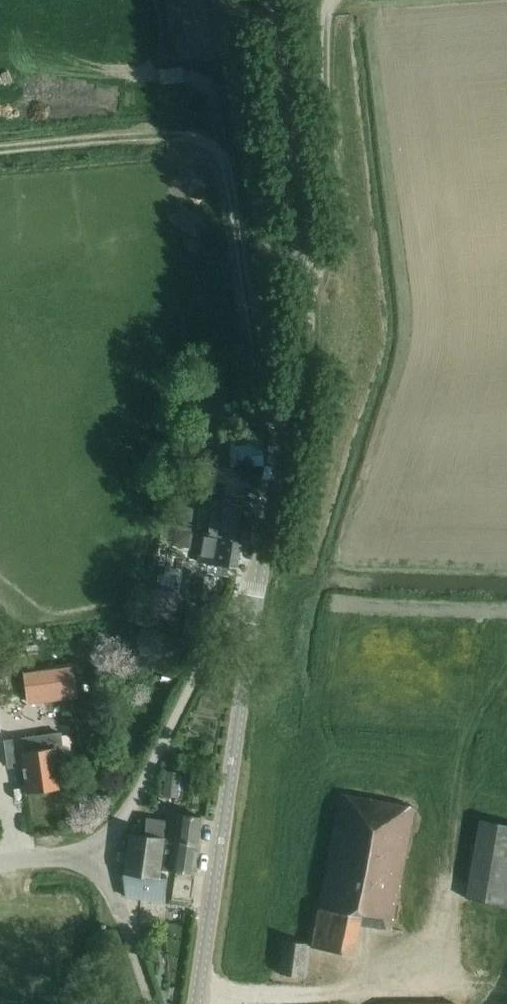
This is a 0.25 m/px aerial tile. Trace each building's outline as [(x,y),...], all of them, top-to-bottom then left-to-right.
[(191,518),(194,498),(180,497),(178,517),(191,518)] [(244,539),(250,506),(214,500),(209,531),(202,530),(197,560),(236,566),(240,538),(244,539)] [(25,673),(29,701),(76,695),(71,666),(25,673)] [(19,696),(0,699),(0,703),(5,738),(45,732),(42,710),(21,713),(19,696)] [(26,792),(60,787),(54,746),(20,751),(26,792)] [(176,796),(179,772),(166,770),(163,794),(176,796)] [(390,928),(413,806),(339,792),(310,946),(353,953),(358,922),(390,928)] [(164,809),(167,797),(159,795),(156,807),(164,809)] [(197,842),(200,816),(167,812),(165,820),(145,818),(144,834),(164,837),(197,842)] [(478,818),(465,898),(506,905),(506,823),(478,818)] [(144,834),(128,832),(122,872),(158,876),(160,869),(164,837),(144,834)] [(164,837),(160,869),(192,873),(197,842),(164,837)] [(158,876),(122,872),(125,892),(146,895),(164,897),(166,878),(158,876)] [(302,976),(306,942),(282,939),(278,973),(302,976)]
